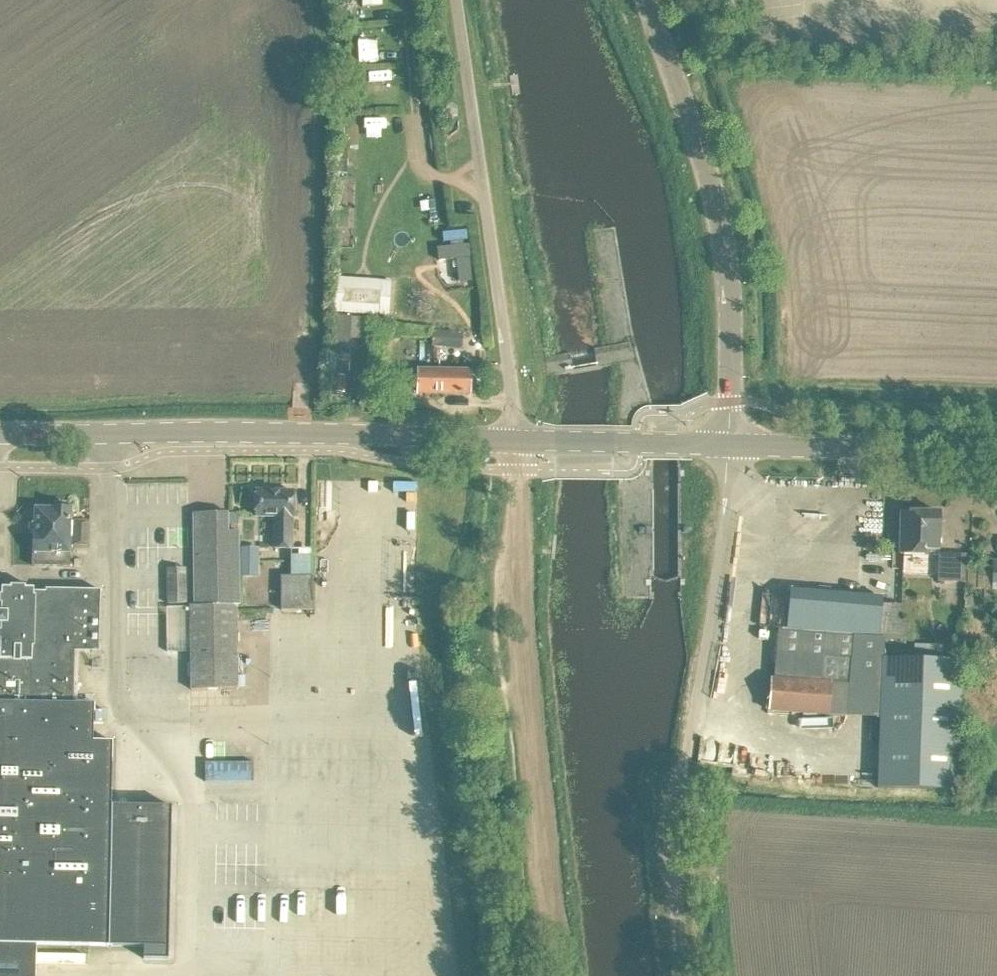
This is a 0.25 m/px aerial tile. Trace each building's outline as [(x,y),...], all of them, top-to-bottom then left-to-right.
[(371,61),(395,60),(394,40),(370,41),(371,61)] [(333,319),(330,379),(331,379),(345,379),(348,379),(351,319),(333,319)] [(464,332),(435,330),(433,346),(463,348),(464,332)] [(419,372),(419,395),(470,395),(470,372),(419,372)] [(345,379),(331,379),(331,394),(345,395),(345,379)] [(271,517),(271,549),(289,549),(290,518),(293,518),(293,493),(254,493),(254,517),(271,517)] [(30,534),(30,566),(70,567),(71,509),(52,508),(52,510),(33,509),(32,534),(30,534)] [(940,514),(937,514),(934,511),(925,511),(923,514),(920,514),(920,515),(901,514),(900,556),(938,556),(938,581),(964,581),(964,555),(938,555),(938,552),(939,532),(940,514)] [(192,606),(191,689),(240,690),(240,606),(241,606),(242,532),(231,532),(231,513),(195,514),(194,606),(192,606)] [(74,520),(73,545),(90,546),(91,520),(74,520)] [(166,569),(166,605),(187,605),(186,569),(166,569)] [(283,610),(315,610),(315,576),(282,577),(283,610)] [(113,742),(94,742),(95,705),(76,704),(76,654),(100,654),(102,591),(46,590),(46,592),(34,592),(34,589),(4,588),(4,581),(0,581),(0,975),(37,975),(38,945),(110,946),(143,947),(143,960),(168,961),(171,807),(112,806),(113,742)] [(768,712),(880,721),(877,790),(958,793),(962,662),(883,660),(884,641),(907,641),(908,627),(901,626),(903,606),(882,604),(882,599),(790,592),(788,620),(782,619),(776,680),(770,680),(768,712)] [(253,762),(205,762),(205,782),(253,782),(253,762)]
